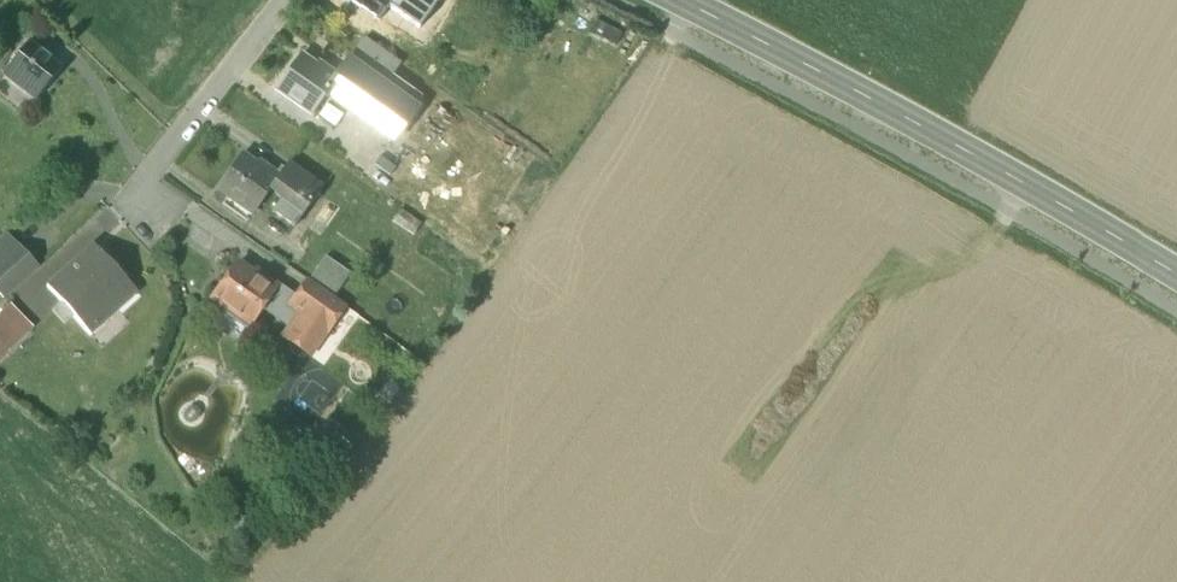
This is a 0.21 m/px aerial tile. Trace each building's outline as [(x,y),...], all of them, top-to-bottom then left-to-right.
[(380,20),(393,0),(351,0),(380,20)] [(623,34),(596,20),(589,34),(616,47),(623,34)] [(347,63),(414,111),(423,97),(393,76),(401,64),(365,39),(347,63)] [(20,83),(39,99),(63,68),(52,60),(51,61),(29,43),(4,75),(18,86),(20,83)] [(276,91),(312,116),(326,96),(338,79),(337,78),(326,70),(324,73),(300,57),(276,91)] [(326,96),(391,142),(414,111),(347,63),(337,78),(338,79),(326,96)] [(251,213),(268,188),(275,178),(263,169),(260,173),(236,156),(215,188),(251,213)] [(285,165),(275,178),(268,188),(282,197),(274,208),(297,224),(321,190),(285,165)] [(316,218),(329,226),(341,207),(328,199),(316,218)] [(422,225),(400,210),(392,222),(413,238),(422,225)] [(20,247),(9,235),(0,243),(0,265),(20,247)] [(47,287),(91,336),(138,293),(94,245),(47,287)] [(4,299),(38,267),(20,247),(0,265),(0,295),(4,299)] [(228,304),(250,321),(259,308),(277,285),(280,282),(268,273),(264,278),(238,258),(215,288),(231,300),(228,304)] [(323,258),(307,281),(331,298),(348,275),(323,258)] [(344,307),(331,298),(307,281),(295,298),(291,304),(302,312),(289,330),(286,334),(312,352),(344,307)] [(295,298),(277,285),(259,308),(289,330),(302,312),(291,304),(295,298)] [(250,321),(228,304),(217,319),(239,336),(250,321)] [(34,329),(10,305),(0,315),(0,362),(34,329)] [(255,521),(238,516),(232,534),(249,539),(255,521)]
